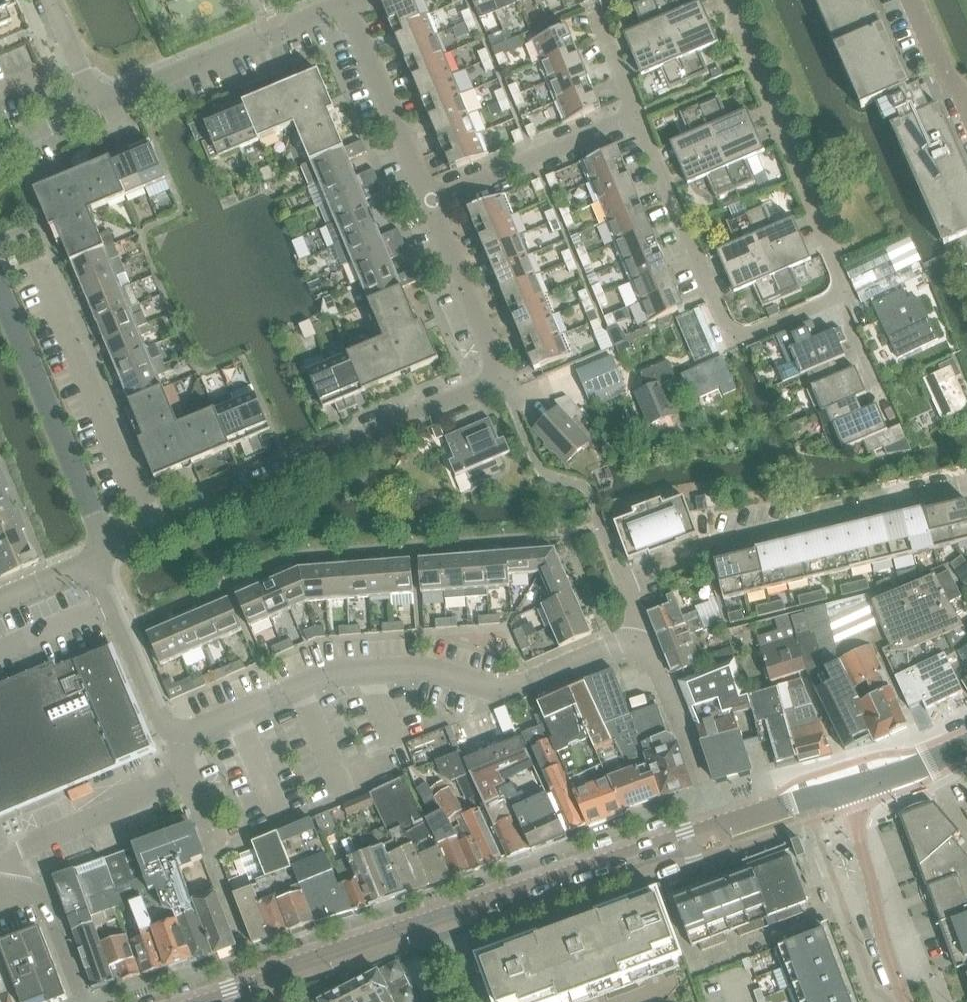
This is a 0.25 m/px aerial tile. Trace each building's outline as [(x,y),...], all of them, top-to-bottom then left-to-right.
[(11,22),(5,9),(15,4),(14,0),(0,0),(0,26),(11,22)] [(393,30),(430,14),(425,0),(406,0),(384,9),(393,30)] [(492,2),(496,1),(495,0),(472,0),(476,9),(492,2)] [(496,12),(504,8),(500,0),(495,0),(496,1),(492,2),(496,12)] [(633,55),(671,39),(655,0),(644,0),(633,5),(643,27),(624,35),(633,55)] [(671,39),(710,23),(701,2),(682,10),(678,0),(655,0),(671,39)] [(906,137),(899,141),(938,231),(944,229),(950,242),(949,242),(949,244),(966,236),(966,173),(939,109),(940,109),(939,107),(936,109),(925,85),(909,92),(907,88),(910,87),(910,85),(901,89),(862,0),(823,0),(825,4),(818,7),(824,22),(831,19),(836,30),(829,33),(837,51),(844,48),(849,59),(842,62),(862,107),(861,107),(861,109),(888,97),(906,137)] [(508,18),(504,8),(496,12),(500,21),(508,18)] [(461,13),(465,23),(474,20),(470,10),(461,13)] [(439,34),(430,14),(393,30),(401,50),(439,34)] [(508,18),(500,21),(504,31),(507,29),(511,27),(508,18)] [(478,29),(474,20),(465,23),(469,33),(478,29)] [(719,43),(710,23),(671,39),(690,82),(709,74),(700,51),(719,43)] [(529,42),(538,63),(576,47),(567,26),(529,42)] [(504,31),(488,38),(492,48),(512,40),(507,30),(507,29),(504,31)] [(401,50),(409,70),(447,54),(439,34),(401,50)] [(670,90),(690,82),(671,39),(633,55),(642,76),(661,68),(670,90)] [(538,63),(546,83),(584,67),(576,47),(538,63)] [(478,53),(482,63),(490,59),(486,50),(478,53)] [(500,66),(508,63),(504,53),(495,56),(500,66)] [(409,70),(417,90),(455,74),(447,54),(409,70)] [(494,69),(490,59),(482,63),(486,73),(494,69)] [(546,83),(554,103),(592,87),(584,67),(546,83)] [(710,71),(713,79),(724,76),(721,67),(710,71)] [(295,126),(310,162),(344,148),(329,112),(335,110),(319,72),(244,103),(260,140),(295,126)] [(417,90),(426,110),(464,94),(455,74),(417,90)] [(508,87),(512,97),(521,94),(516,84),(508,87)] [(601,108),(592,87),(554,103),(563,124),(601,108)] [(494,93),(499,103),(507,99),(503,89),(494,93)] [(426,110),(434,130),(472,114),(464,94),(426,110)] [(525,103),(521,94),(512,97),(517,107),(525,103)] [(719,96),(699,105),(718,148),(756,131),(747,110),(728,118),(719,96)] [(230,98),(220,102),(240,149),(260,140),(244,103),(233,107),(230,98)] [(511,109),(507,99),(499,103),(503,112),(511,109)] [(210,161),(240,149),(220,102),(211,106),(215,115),(203,120),(204,121),(205,125),(210,136),(211,139),(205,142),(203,143),(210,161)] [(670,143),(679,164),(718,148),(699,105),(680,113),(689,135),(670,143)] [(434,130),(442,149),(480,134),(472,114),(434,130)] [(204,121),(190,126),(197,141),(210,136),(205,125),(204,121)] [(529,138),(538,134),(533,124),(525,128),(529,138)] [(516,144),(524,140),(520,130),(511,134),(516,144)] [(765,152),(756,131),(718,148),(736,190),(756,182),(746,160),(765,152)] [(489,155),(480,134),(442,149),(451,170),(489,155)] [(135,137),(126,141),(145,188),(166,179),(150,142),(139,147),(135,137)] [(120,154),(109,159),(125,196),(145,188),(126,141),(116,145),(120,154)] [(309,187),(319,183),(353,168),(349,160),(367,153),(362,141),(345,149),(344,148),(310,162),(301,166),(309,187)] [(579,163),(588,184),(626,168),(617,147),(579,163)] [(716,199),(736,190),(718,148),(679,164),(688,185),(707,177),(716,199)] [(63,243),(71,262),(114,244),(109,231),(100,235),(90,211),(125,196),(109,159),(35,190),(58,245),(63,243)] [(270,166),(260,170),(265,182),(275,178),(270,166)] [(356,177),(353,168),(319,183),(327,203),(379,181),(374,169),(356,177)] [(588,184),(596,204),(634,188),(626,168),(588,184)] [(550,187),(558,184),(554,174),(546,177),(550,187)] [(536,193),(544,189),(540,179),(532,183),(536,193)] [(383,193),(379,181),(327,203),(335,222),(369,208),(366,200),(383,193)] [(596,204),(604,224),(642,208),(634,188),(596,204)] [(467,210),(476,230),(514,215),(505,194),(467,210)] [(559,208),(563,218),(571,214),(567,205),(559,208)] [(765,205),(746,213),(764,256),(803,240),(794,219),(775,227),(765,205)] [(387,218),(393,216),(389,206),(383,208),(382,212),(384,217),(387,218)] [(327,226),(335,246),(378,228),(369,208),(335,222),(327,226)] [(604,224),(613,244),(651,228),(642,208),(604,224)] [(545,214),(549,224),(557,220),(553,210),(545,214)] [(717,252),(726,272),(764,256),(746,213),(726,222),(735,244),(717,252)] [(575,224),(571,214),(563,218),(567,228),(575,224)] [(476,230),(484,250),(522,235),(514,215),(476,230)] [(561,230),(557,220),(549,224),(553,233),(561,230)] [(343,266),(352,262),(403,241),(399,229),(381,236),(378,228),(335,246),(343,266)] [(613,244),(621,264),(659,248),(651,228),(613,244)] [(484,250),(493,270),(531,254),(522,235),(484,250)] [(906,239),(844,269),(861,303),(861,305),(872,300),(897,288),(917,279),(911,265),(919,262),(921,261),(912,239),(911,237),(911,238),(906,239)] [(811,260),(803,240),(764,256),(782,299),(802,290),(793,268),(811,260)] [(408,252),(403,241),(352,262),(360,282),(394,268),(391,260),(408,252)] [(71,262),(80,283),(123,265),(114,244),(71,262)] [(575,248),(579,258),(588,254),(584,244),(575,248)] [(621,264),(629,284),(667,268),(659,248),(621,264)] [(561,254),(565,263),(573,260),(569,250),(561,254)] [(493,270),(501,290),(539,274),(531,254),(493,270)] [(592,264),(588,254),(579,258),(583,267),(592,264)] [(763,307),(782,299),(764,256),(726,272),(734,293),(753,285),(763,307)] [(578,270),(573,260),(565,263),(569,273),(578,270)] [(126,273),(123,265),(80,283),(88,303),(122,288),(117,276),(126,273)] [(398,276),(394,268),(360,282),(369,302),(403,288),(420,281),(415,269),(398,276)] [(629,284),(638,304),(676,288),(667,268),(629,284)] [(501,290),(509,310),(547,294),(539,274),(501,290)] [(592,288),(596,297),(604,294),(600,284),(592,288)] [(131,285),(122,288),(88,303),(96,322),(139,304),(131,285)] [(418,324),(403,288),(369,302),(384,339),(349,354),(364,392),(439,360),(423,322),(418,324)] [(684,309),(676,288),(638,304),(646,324),(684,309)] [(578,294),(582,303),(590,300),(586,290),(578,294)] [(899,358),(937,340),(919,300),(909,305),(903,292),(875,306),(899,358)] [(509,310),(518,330),(556,314),(547,294),(509,310)] [(608,304),(604,294),(596,297),(600,307),(608,304)] [(324,299),(321,314),(333,317),(339,314),(331,296),(324,299)] [(594,310),(590,300),(582,303),(586,313),(594,310)] [(148,324),(139,304),(96,322),(105,342),(148,324)] [(777,306),(767,310),(770,317),(780,313),(777,306)] [(617,324),(630,318),(626,308),(613,314),(617,324)] [(719,353),(700,308),(677,318),(696,363),(719,353)] [(518,330),(526,350),(564,334),(556,314),(518,330)] [(609,327),(617,324),(613,314),(604,317),(609,327)] [(594,333),(603,330),(598,320),(590,323),(594,333)] [(318,336),(312,322),(304,326),(310,339),(318,336)] [(807,373),(831,363),(846,357),(835,331),(815,339),(808,322),(776,336),(784,356),(785,356),(789,365),(780,369),(786,382),(807,373)] [(151,332),(148,324),(105,342),(113,362),(147,348),(142,336),(151,332)] [(573,355),(564,334),(526,350),(535,371),(573,355)] [(628,341),(616,347),(620,354),(632,349),(629,343),(629,341),(628,341)] [(113,362),(121,382),(164,364),(156,344),(147,348),(113,362)] [(354,396),(364,392),(349,354),(329,362),(348,409),(358,405),(354,396)] [(589,400),(624,386),(612,357),(578,372),(589,400)] [(693,401),(721,389),(723,396),(736,390),(722,358),(681,376),(693,401)] [(924,381),(943,421),(966,410),(966,403),(955,378),(961,375),(954,359),(939,366),(942,373),(924,381)] [(648,425),(653,423),(657,433),(674,426),(670,416),(673,414),(661,385),(675,378),(669,361),(640,374),(647,388),(636,393),(648,425)] [(339,413),(348,409),(329,362),(308,371),(324,409),(335,404),(339,413)] [(836,376),(831,363),(807,373),(813,387),(812,387),(822,411),(818,413),(818,414),(852,400),(867,394),(856,368),(836,376)] [(168,372),(164,364),(121,382),(130,403),(164,388),(158,376),(168,372)] [(252,386),(231,395),(250,439),(271,431),(252,386)] [(773,389),(770,393),(772,398),(777,400),(782,398),(783,393),(782,389),(777,387),(773,389)] [(179,425),(164,388),(130,403),(138,422),(132,424),(155,479),(230,448),(214,410),(179,425)] [(211,403),(214,410),(230,448),(250,439),(231,395),(211,403)] [(568,396),(555,400),(558,408),(559,409),(563,405),(565,407),(566,406),(572,400),(568,396)] [(858,414),(852,400),(818,414),(820,418),(825,429),(834,425),(844,450),(862,442),(868,455),(885,447),(886,450),(908,440),(901,425),(888,431),(878,405),(858,414)] [(566,464),(589,442),(559,409),(558,408),(535,430),(566,464)] [(502,471),(507,467),(497,443),(500,442),(490,418),(445,437),(455,460),(450,462),(456,477),(466,473),(473,491),(476,490),(490,479),(503,474),(502,471)] [(798,422),(790,426),(794,435),(802,432),(798,422)] [(440,426),(432,429),(437,440),(445,437),(440,426)] [(908,440),(886,450),(888,454),(912,451),(911,448),(908,440)] [(363,471),(356,477),(359,482),(364,483),(369,479),(367,475),(363,471)] [(703,487),(705,496),(716,495),(714,485),(703,487)] [(718,508),(716,495),(705,496),(707,510),(718,508)] [(661,500),(647,505),(663,550),(678,545),(677,543),(697,535),(683,497),(663,505),(661,500)] [(946,506),(955,544),(966,541),(966,501),(946,506)] [(7,503),(0,506),(0,530),(20,521),(17,512),(12,514),(7,503)] [(649,556),(663,550),(647,505),(632,511),(634,515),(614,523),(628,561),(648,554),(649,556)] [(602,516),(604,522),(615,518),(610,506),(603,509),(602,516)] [(946,506),(926,511),(925,511),(934,549),(955,544),(946,506)] [(926,510),(904,515),(913,554),(934,549),(925,511),(926,511),(926,510)] [(904,515),(883,520),(892,559),(913,554),(904,515)] [(883,520),(862,526),(871,565),(892,559),(883,520)] [(24,543),(19,532),(24,530),(20,521),(0,530),(0,553),(24,543)] [(862,526),(841,531),(850,570),(871,565),(862,526)] [(841,531),(820,536),(829,575),(850,570),(841,531)] [(820,536),(799,541),(808,580),(829,575),(820,536)] [(799,541),(778,546),(787,585),(808,580),(799,541)] [(24,543),(0,553),(0,578),(38,562),(33,552),(28,554),(24,543)] [(778,546),(757,551),(766,590),(787,585),(778,546)] [(512,575),(540,573),(555,549),(506,552),(508,582),(510,582),(513,582),(512,575)] [(545,601),(546,604),(547,605),(574,593),(555,549),(540,573),(551,599),(545,601)] [(756,552),(736,557),(745,595),(766,590),(757,551),(756,551),(756,552)] [(510,587),(510,582),(508,582),(506,552),(485,554),(487,589),(510,587)] [(485,554),(463,555),(466,590),(487,589),(485,554)] [(463,555),(441,557),(444,592),(466,590),(463,555)] [(966,565),(966,563),(962,556),(950,564),(956,573),(966,565)] [(421,594),(444,592),(441,557),(419,559),(421,594)] [(723,600),(745,595),(736,557),(714,562),(723,600)] [(388,561),(391,596),(392,607),(414,605),(413,594),(414,594),(411,559),(388,561)] [(369,597),(391,596),(388,561),(367,563),(369,597)] [(367,563),(345,564),(348,599),(369,597),(367,563)] [(345,564),(324,566),(326,601),(348,599),(345,564)] [(956,573),(956,574),(962,582),(966,578),(966,565),(956,573)] [(324,566),(299,568),(308,602),(326,601),(324,566)] [(299,568),(277,578),(290,609),(308,602),(299,568)] [(948,570),(935,577),(940,587),(953,580),(948,570)] [(870,603),(889,648),(882,651),(904,699),(909,709),(922,703),(926,711),(963,694),(952,669),(947,659),(966,649),(966,632),(960,622),(949,603),(947,600),(944,595),(940,587),(935,577),(935,576),(870,603)] [(876,583),(877,587),(880,592),(894,587),(890,577),(876,583)] [(277,578),(257,586),(271,618),(290,609),(277,578)] [(866,580),(853,583),(855,593),(869,589),(866,580)] [(957,589),(953,580),(940,587),(944,595),(957,589)] [(841,596),(855,593),(853,583),(839,587),(841,596)] [(250,627),(271,618),(257,586),(236,595),(250,627)] [(962,597),(957,589),(944,595),(947,600),(949,603),(962,597)] [(825,590),(811,594),(813,603),(827,600),(825,590)] [(542,606),(551,627),(583,613),(574,593),(547,605),(546,604),(542,606)] [(799,606),(813,603),(811,594),(797,597),(799,606)] [(701,620),(720,612),(717,598),(708,600),(708,603),(695,608),(696,611),(682,617),(673,595),(666,598),(669,605),(647,613),(656,636),(685,624),(685,626),(701,620)] [(827,608),(831,628),(836,652),(867,717),(864,719),(868,732),(874,744),(907,727),(896,703),(904,699),(882,651),(889,648),(870,603),(868,596),(836,604),(827,608)] [(229,598),(208,607),(222,639),(242,630),(229,598)] [(783,601),(769,604),(771,613),(785,610),(783,601)] [(758,617),(771,613),(769,604),(755,608),(758,617)] [(208,607),(188,616),(202,648),(222,639),(208,607)] [(728,614),(730,624),(744,620),(742,611),(728,614)] [(592,634),(583,613),(551,627),(560,648),(592,634)] [(480,625),(490,625),(489,615),(479,616),(480,625)] [(500,615),(489,615),(490,625),(500,624),(500,615)] [(188,616),(168,624),(182,656),(202,648),(188,616)] [(770,682),(806,671),(796,638),(789,616),(775,620),(777,631),(757,638),(770,682)] [(795,629),(805,626),(802,616),(792,619),(795,629)] [(457,618),(446,619),(447,628),(458,627),(457,618)] [(436,629),(447,628),(446,619),(436,620),(436,629)] [(704,629),(701,620),(685,626),(685,624),(656,636),(671,674),(700,662),(689,635),(704,629)] [(404,622),(393,623),(394,632),(404,631),(404,622)] [(383,632),(394,632),(393,623),(383,624),(383,632)] [(161,665),(182,656),(168,624),(143,635),(150,652),(154,650),(161,665)] [(361,625),(350,626),(351,635),(361,634),(361,625)] [(340,635),(351,635),(350,626),(340,627),(340,635)] [(513,631),(517,641),(526,637),(522,627),(513,631)] [(325,628),(315,629),(317,638),(326,637),(325,628)] [(308,641),(317,638),(315,629),(305,633),(308,641)] [(843,746),(868,732),(864,719),(867,717),(836,652),(835,652),(821,655),(817,632),(796,638),(806,671),(843,746)] [(530,647),(526,637),(517,641),(522,651),(530,647)] [(291,639),(281,643),(285,651),(295,647),(291,639)] [(276,655),(285,651),(281,643),(272,647),(276,655)] [(151,741),(111,645),(51,669),(52,670),(0,692),(0,816),(155,751),(151,741)] [(715,654),(719,666),(734,659),(731,649),(715,654)] [(947,659),(952,669),(964,662),(966,667),(966,649),(947,659)] [(733,715),(749,710),(746,698),(734,659),(719,666),(677,682),(696,725),(714,780),(750,772),(733,715)] [(242,660),(232,664),(236,672),(246,668),(242,660)] [(226,676),(236,672),(232,664),(223,669),(226,676)] [(649,766),(650,766),(661,798),(690,788),(675,740),(667,735),(657,706),(655,707),(642,668),(626,673),(624,666),(596,677),(620,741),(622,741),(635,770),(649,766)] [(171,700),(196,689),(193,681),(192,681),(191,677),(173,685),(170,678),(163,682),(171,700)] [(203,677),(193,681),(196,689),(206,685),(203,677)] [(777,686),(777,689),(790,725),(796,747),(799,757),(796,758),(797,763),(830,756),(821,724),(819,724),(811,706),(794,709),(788,689),(803,686),(800,679),(777,686)] [(583,681),(569,687),(591,738),(622,812),(661,798),(649,766),(630,773),(615,742),(613,743),(592,701),(583,681)] [(537,702),(546,725),(547,724),(553,740),(551,740),(562,766),(574,795),(586,825),(587,827),(623,814),(622,812),(591,738),(569,687),(537,702)] [(777,689),(746,698),(749,710),(750,710),(756,733),(765,731),(773,761),(781,763),(796,758),(799,757),(796,747),(790,725),(777,689)] [(506,707),(495,711),(504,736),(515,731),(506,707)] [(540,764),(544,773),(562,766),(551,740),(553,740),(547,724),(546,725),(522,734),(526,746),(530,744),(538,765),(540,764)] [(525,852),(564,834),(521,738),(464,761),(470,774),(509,859),(525,852)] [(461,752),(436,762),(441,775),(451,782),(470,775),(461,752)] [(567,832),(586,825),(574,795),(562,766),(544,773),(542,774),(567,832)] [(369,794),(385,828),(389,837),(382,843),(408,893),(452,879),(436,844),(433,838),(405,777),(369,794)] [(451,824),(460,843),(474,871),(488,866),(475,839),(473,839),(463,815),(465,815),(442,782),(431,789),(434,795),(444,811),(451,824)] [(427,783),(416,789),(424,801),(434,795),(431,789),(427,783)] [(369,795),(359,799),(363,810),(374,806),(369,795)] [(348,817),(363,810),(359,799),(344,806),(348,817)] [(900,815),(928,888),(956,967),(957,969),(966,965),(966,855),(952,838),(957,833),(933,804),(932,803),(900,815)] [(426,819),(452,879),(474,871),(444,811),(426,819)] [(478,811),(465,815),(463,815),(473,839),(475,839),(488,866),(502,861),(478,811)] [(319,827),(333,821),(329,812),(315,818),(319,827)] [(175,820),(178,830),(192,825),(188,816),(175,820)] [(350,912),(325,856),(310,820),(295,826),(277,833),(277,834),(293,869),(294,869),(315,924),(350,912)] [(191,961),(212,954),(191,898),(190,898),(179,869),(193,865),(192,860),(202,857),(192,828),(135,848),(144,878),(148,892),(149,893),(157,890),(158,892),(157,892),(162,909),(172,913),(191,961)] [(375,840),(369,842),(372,851),(391,899),(408,893),(382,843),(389,837),(385,828),(372,833),(375,840)] [(272,937),(315,924),(294,869),(293,869),(277,834),(252,843),(254,850),(242,854),(272,937)] [(345,851),(345,852),(360,887),(364,886),(372,905),(391,899),(372,851),(358,856),(351,839),(342,842),(345,851)] [(800,840),(670,888),(692,947),(699,944),(702,951),(727,942),(724,935),(737,930),(740,938),(765,928),(762,921),(775,916),(778,923),(803,914),(801,906),(808,904),(805,894),(792,859),(797,857),(798,860),(806,857),(800,840)] [(135,848),(121,854),(131,883),(144,878),(135,848)] [(354,911),(372,905),(364,886),(360,887),(345,852),(340,853),(344,865),(336,868),(354,911)] [(121,854),(106,859),(117,889),(131,883),(121,854)] [(252,944),(272,937),(242,854),(238,856),(250,888),(233,895),(252,944)] [(167,968),(191,961),(172,913),(162,909),(157,892),(158,892),(157,890),(149,893),(148,892),(144,878),(131,883),(117,889),(106,859),(75,869),(96,928),(119,920),(115,908),(130,903),(131,906),(143,902),(167,968)] [(101,943),(96,928),(75,869),(53,877),(94,991),(115,984),(112,974),(101,943)] [(611,906),(636,973),(642,971),(644,976),(661,970),(659,965),(682,956),(661,902),(664,901),(658,885),(643,891),(644,894),(611,906)] [(214,889),(191,898),(212,954),(236,947),(214,889)] [(164,969),(167,968),(143,902),(131,906),(139,927),(135,928),(139,938),(133,940),(144,974),(164,968),(164,969)] [(598,910),(548,929),(569,997),(582,993),(584,998),(601,992),(599,987),(636,973),(611,906),(610,906),(608,903),(597,908),(598,910)] [(851,981),(829,924),(816,928),(818,933),(775,949),(782,969),(773,972),(780,991),(789,988),(795,1001),(859,1001),(851,981)] [(0,944),(0,946),(7,966),(20,1001),(59,1001),(68,999),(50,950),(42,929),(0,944)] [(569,997),(548,929),(520,940),(518,937),(507,941),(508,944),(474,956),(476,962),(473,963),(478,974),(481,973),(491,1001),(557,1001),(569,997)] [(125,935),(101,943),(112,974),(120,972),(122,980),(139,974),(125,935)] [(7,966),(0,946),(0,1001),(20,1001),(7,966)] [(745,971),(752,968),(749,959),(742,962),(743,965),(745,971)] [(409,981),(399,963),(395,962),(359,981),(319,1001),(420,1001),(409,981)] [(761,990),(754,993),(757,1001),(765,1001),(761,990)]
